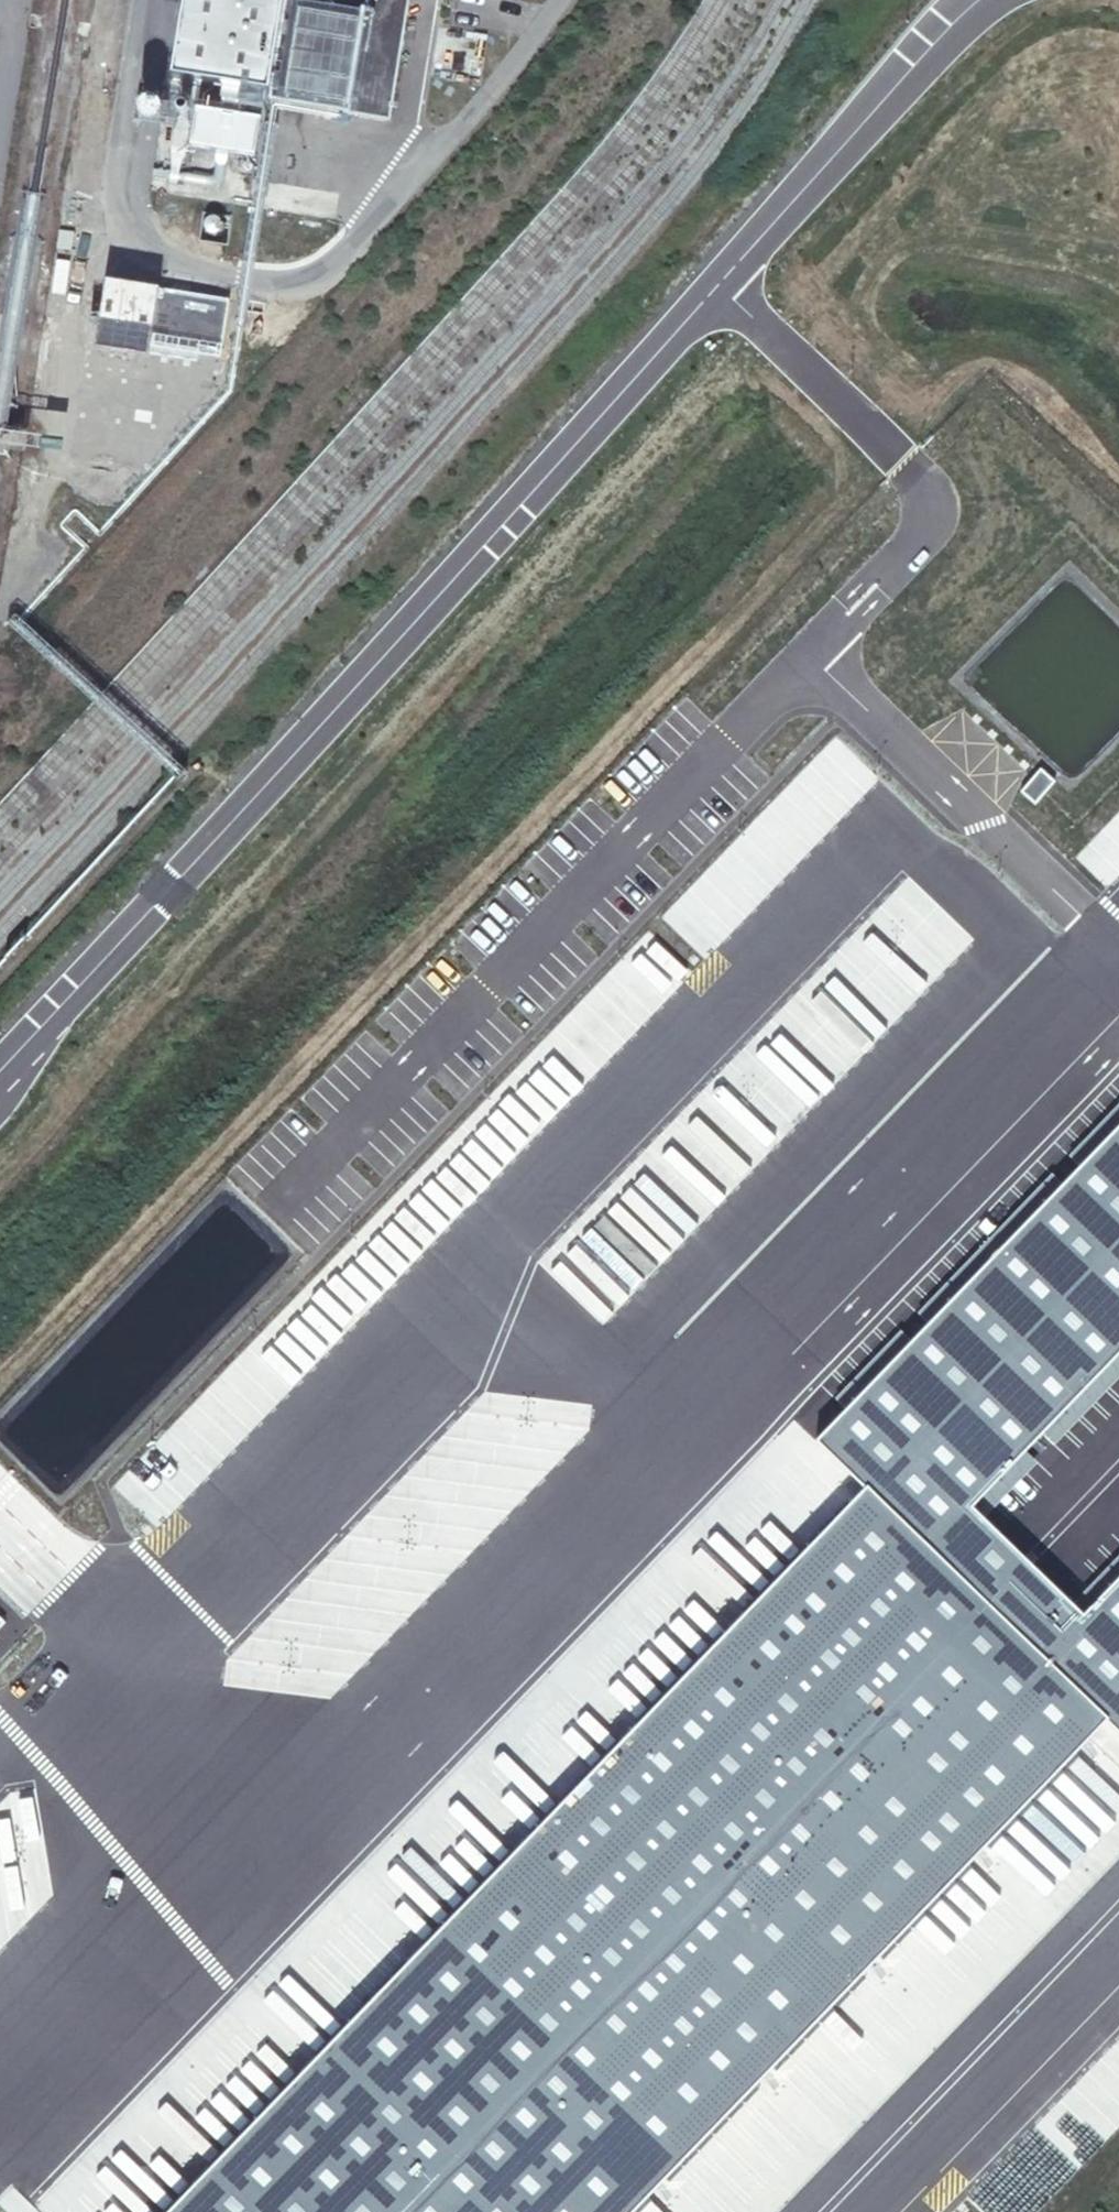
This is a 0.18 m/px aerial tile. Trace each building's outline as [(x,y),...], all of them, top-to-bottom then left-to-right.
[(175,76),(271,91),(286,0),(186,0),(175,76)] [(271,91),(270,100),(351,112),(369,0),(286,0),(271,91)] [(1054,781),(1040,769),(1021,792),(1035,804),(1054,781)] [(1118,1734),(1118,1577),(1083,1615),(971,1507),(1118,1354),(1118,1126),(816,1441),(865,1489),(168,2211),(633,2211),(1106,1721),(1118,1734)]
